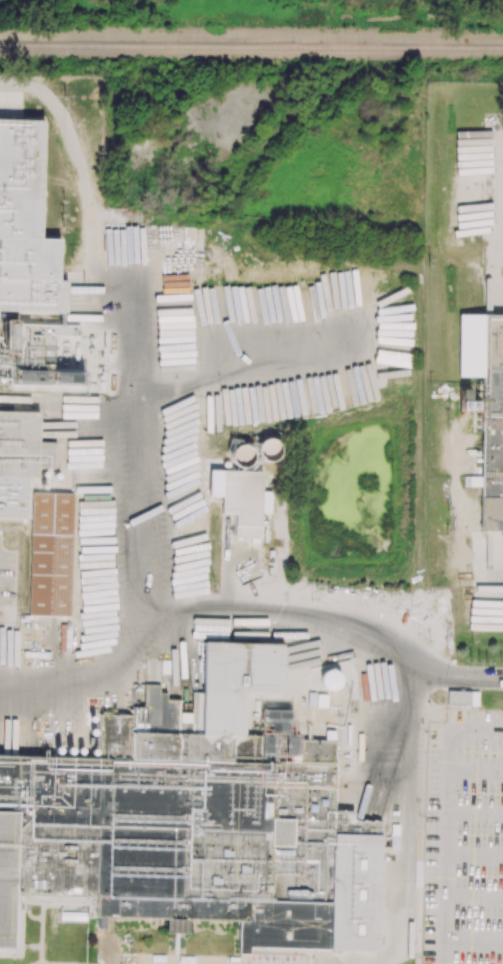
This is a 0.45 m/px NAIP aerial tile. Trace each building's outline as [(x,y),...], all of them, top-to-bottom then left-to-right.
[(461,316),(460,378),(485,379),(485,386),(483,480),(483,534),(502,534),(502,317),(461,316)] [(57,368),(58,326),(0,324),(0,367),(57,368)] [(40,481),(42,415),(0,414),(0,480),(40,481)] [(247,447),(251,448),(255,451),(257,454),(258,457),(258,462),(256,466),(254,467),(251,470),(249,470),(243,470),(238,467),(236,464),(235,462),(235,458),(235,456),(237,452),(239,450),(242,448),(247,447)] [(226,474),(267,475),(266,540),(238,540),(239,516),(225,516),(226,474)] [(33,494),(30,614),(72,615),(75,495),(33,494)] [(280,654),(280,666),(292,666),(292,654),(280,654)] [(333,667),(329,667),(326,669),(323,671),(321,674),(320,678),(321,682),(322,685),(325,688),(328,689),(332,690),(336,689),(339,687),(341,684),(343,681),(343,677),(342,673),(339,670),(336,668),(333,667)] [(134,675),(133,683),(147,683),(147,675),(134,675)] [(449,690),(448,704),(480,705),(480,691),(456,690),(449,690)] [(15,950),(0,949),(0,755),(100,758),(102,713),(133,714),(134,706),(150,706),(149,723),(150,723),(150,731),(203,733),(204,721),(220,721),(220,733),(265,735),(265,708),(293,708),(293,733),(300,733),(300,739),(326,740),(326,730),(336,730),(334,810),(348,810),(347,820),(346,834),(345,846),(334,845),(333,862),(344,862),(344,885),(333,885),(331,930),(340,930),(339,944),(330,943),(330,950),(252,947),(252,954),(241,954),(242,921),(191,920),(170,919),(98,917),(99,898),(99,896),(17,894),(15,950)] [(382,835),(346,834),(347,820),(382,822),(382,835)] [(392,824),(391,850),(400,850),(400,824),(392,824)] [(169,934),(178,934),(191,934),(191,920),(170,919),(169,934)]
